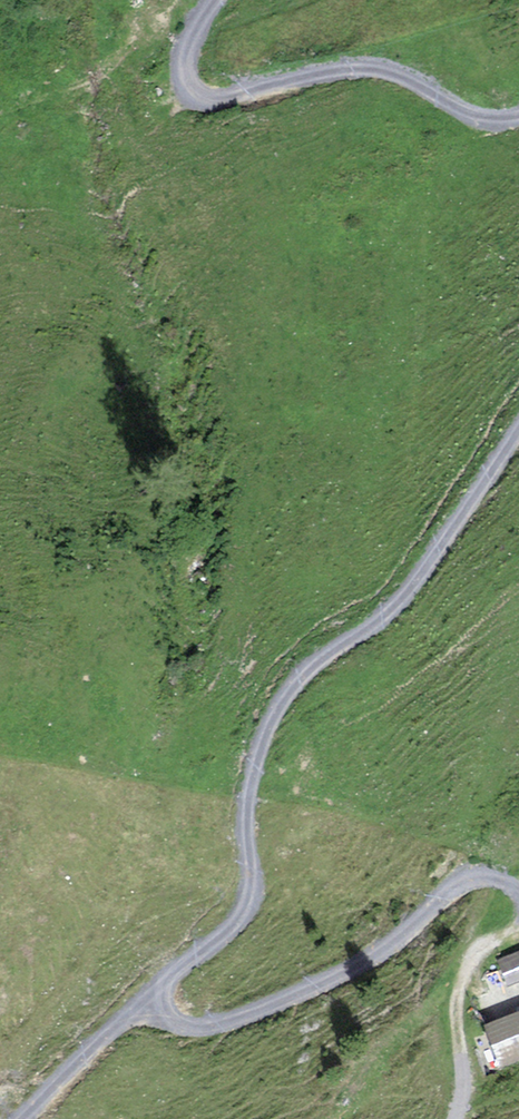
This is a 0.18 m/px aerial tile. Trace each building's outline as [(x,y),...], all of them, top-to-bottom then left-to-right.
[(482,1023),(496,1061),(518,1053),(518,1010),(482,1023)]
